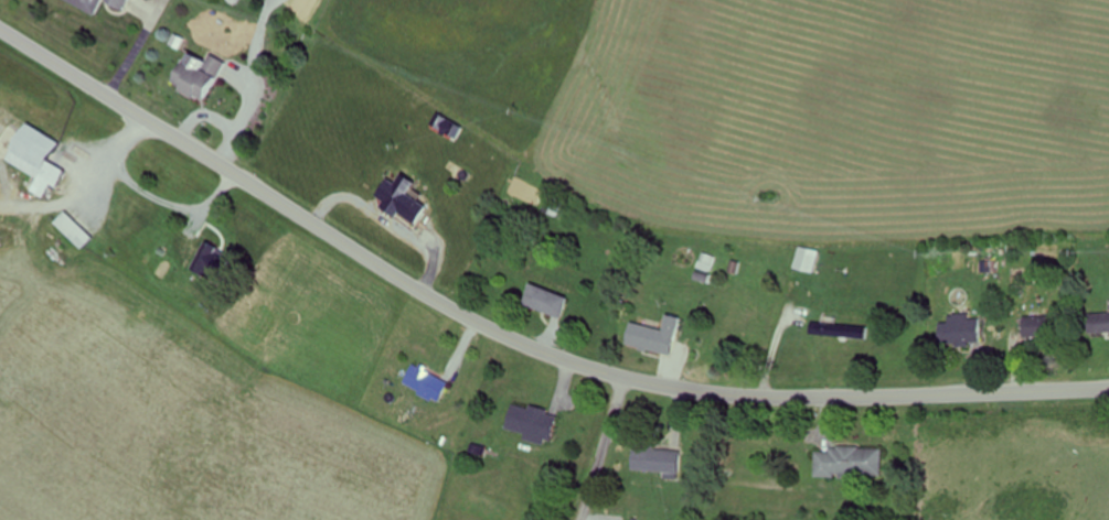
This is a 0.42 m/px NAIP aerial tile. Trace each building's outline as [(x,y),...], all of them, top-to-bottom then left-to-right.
[(103,15),(111,0),(72,0),(103,15)] [(131,10),(136,0),(112,0),(131,10)] [(228,67),(196,52),(180,87),(213,102),(228,67)] [(17,161),(47,178),(39,191),(53,199),(61,185),(67,189),(78,170),(63,161),(76,137),(59,127),(56,131),(40,122),(17,161)] [(425,182),(412,173),(404,185),(394,178),(381,196),(390,202),(385,208),(402,219),(406,214),(423,226),(436,208),(417,194),(425,182)] [(101,237),(75,211),(63,223),(90,248),(101,237)] [(226,282),(240,254),(213,240),(199,268),(226,282)] [(716,271),(721,258),(708,253),(704,267),(716,271)] [(817,259),(801,261),(802,270),(818,269),(817,259)] [(578,299),(540,282),(530,303),(568,320),(578,299)] [(681,357),(690,318),(673,314),(670,330),(638,323),(633,346),(681,357)] [(1095,314),(1095,333),(1108,333),(1108,314),(1095,314)] [(1058,337),(1058,315),(1026,315),(1026,337),(1058,337)] [(987,320),(944,321),(945,346),(988,345),(987,320)] [(447,402),(456,382),(417,364),(408,384),(447,402)] [(567,415),(519,403),(511,433),(560,445),(567,415)] [(693,452),(643,446),(641,470),(690,476),(693,452)] [(823,477),(890,477),(890,448),(823,449),(823,477)]
